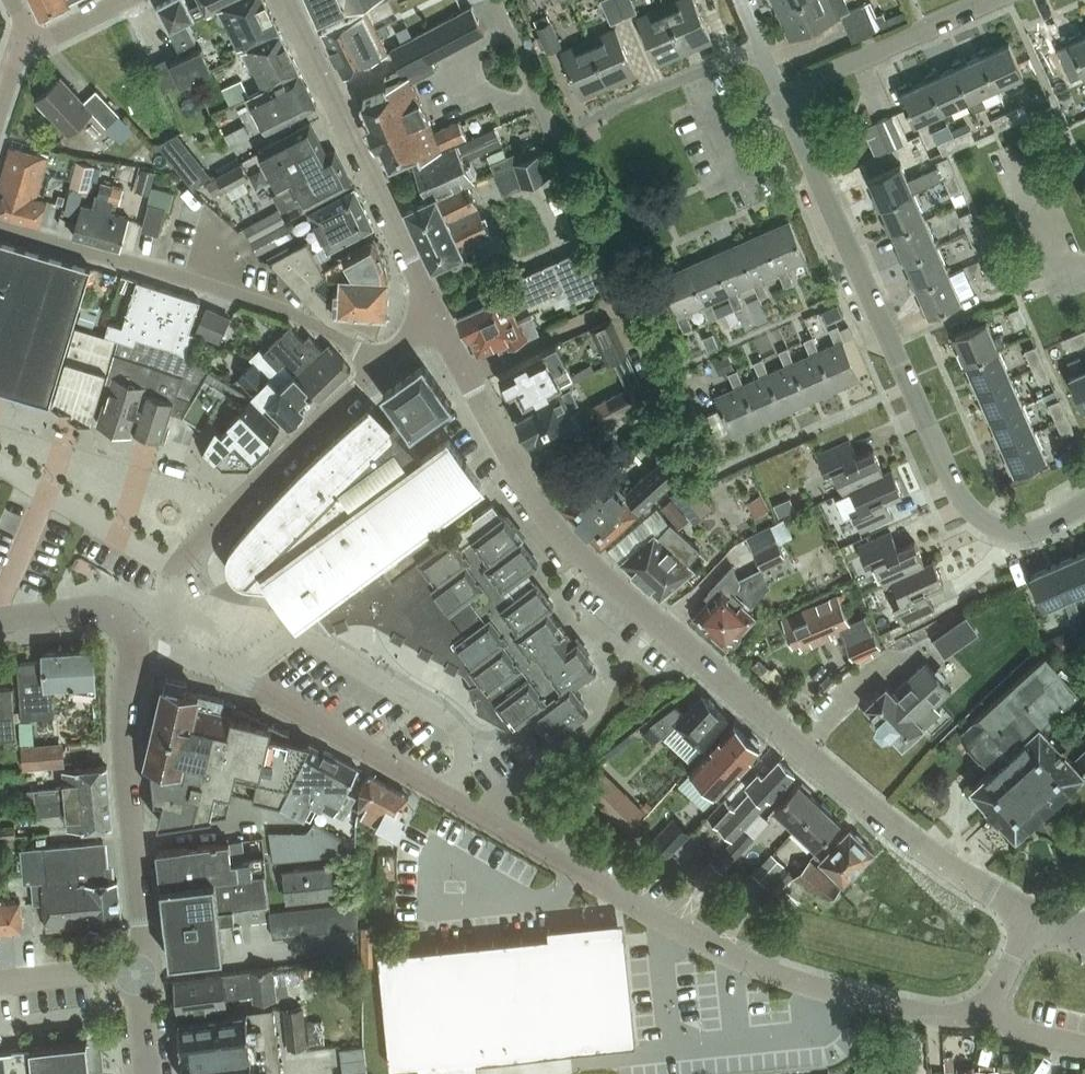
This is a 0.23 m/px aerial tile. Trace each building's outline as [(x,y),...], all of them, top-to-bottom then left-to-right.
[(42,18),(70,3),(70,2),(69,2),(68,0),(33,0),(42,18)] [(237,0),(200,0),(201,4),(190,9),(185,0),(167,0),(156,6),(177,49),(195,41),(186,23),(206,13),(206,14),(218,9),(237,0)] [(218,9),(221,14),(228,30),(238,50),(278,29),(264,0),(237,0),(218,9)] [(319,17),(344,5),(347,11),(369,0),(311,0),(319,17)] [(624,17),(616,0),(601,0),(612,23),(624,17)] [(638,11),(632,0),(616,0),(624,17),(638,11)] [(713,40),(695,0),(675,0),(665,4),(686,52),(713,40)] [(778,11),(804,0),(774,0),(778,11)] [(847,0),(804,0),(778,11),(791,39),(843,16),(841,13),(851,9),(847,0)] [(851,9),(841,13),(843,16),(853,41),(877,30),(876,28),(882,26),(876,14),(871,16),(865,3),(851,9)] [(658,65),(686,52),(665,4),(637,17),(658,65)] [(457,13),(391,47),(393,50),(398,59),(403,69),(405,73),(417,66),(431,59),(485,31),(472,6),(457,13)] [(366,9),(322,29),(333,52),(377,31),(366,9)] [(561,44),(547,13),(532,19),(547,51),(561,44)] [(589,38),(610,86),(637,74),(616,27),(589,38)] [(377,31),(333,52),(344,74),(387,53),(377,31)] [(1083,36),(1081,31),(1069,37),(1072,42),(1082,65),(1084,69),(1084,72),(1084,35),(1083,36)] [(257,91),(299,69),(280,34),(242,53),(257,91)] [(582,98),(610,86),(589,38),(561,51),(582,98)] [(982,54),(996,86),(1024,74),(1010,42),(993,49),(991,44),(979,50),(981,54),(982,54)] [(1072,42),(1058,48),(1070,75),(1084,69),(1082,65),(1072,42)] [(201,47),(169,63),(179,84),(211,69),(201,47)] [(970,98),(996,86),(982,54),(981,54),(967,61),(965,57),(953,62),(955,66),(956,66),(970,98)] [(390,89),(364,100),(373,121),(368,123),(373,133),(426,111),(413,81),(437,69),(431,59),(417,66),(405,73),(403,69),(385,77),(390,89)] [(943,110),(970,98),(956,66),(955,66),(940,73),(938,69),(926,74),(928,79),(929,78),(943,110)] [(265,131),(317,104),(299,69),(257,91),(248,96),(247,97),(265,131)] [(107,127),(120,114),(96,89),(83,101),(61,77),(37,99),(68,133),(92,111),(107,127)] [(915,122),(943,110),(929,78),(928,79),(914,85),(911,80),(899,86),(915,122)] [(239,80),(221,90),(229,106),(247,97),(248,96),(239,80)] [(1005,96),(1000,87),(982,95),(987,105),(1005,96)] [(1012,123),(1029,115),(1024,104),(1007,111),(1012,123)] [(426,111),(373,133),(377,144),(383,141),(392,163),(410,155),(413,160),(467,136),(460,120),(434,131),(426,111)] [(996,130),(1012,123),(1007,111),(991,118),(996,130)] [(892,115),(877,122),(888,149),(904,143),(892,115)] [(302,211),(353,183),(335,149),(327,154),(312,120),(261,150),(279,191),(288,186),(298,203),(302,211)] [(538,141),(508,155),(495,126),(414,163),(429,196),(454,185),(455,188),(467,183),(475,180),(465,159),(486,150),(496,170),(542,150),(538,141)] [(959,146),(975,139),(970,128),(954,135),(959,146)] [(156,146),(195,189),(210,176),(176,134),(156,146)] [(943,154),(959,146),(954,135),(938,142),(943,154)] [(47,199),(37,197),(49,156),(11,145),(0,181),(0,186),(5,189),(0,204),(0,215),(40,225),(47,199)] [(526,184),(551,173),(542,152),(517,163),(526,184)] [(944,177),(955,172),(948,156),(937,161),(939,165),(944,177)] [(88,190),(94,165),(78,161),(71,185),(88,190)] [(249,177),(241,162),(217,176),(218,178),(208,184),(213,194),(224,188),(225,191),(249,177)] [(881,205),(913,191),(908,179),(901,164),(869,178),(876,194),(872,196),(877,208),(882,206),(881,205)] [(94,165),(91,177),(97,179),(101,167),(94,165)] [(939,165),(908,179),(913,191),(944,177),(939,165)] [(155,172),(141,169),(136,190),(150,193),(155,172)] [(955,172),(944,177),(955,204),(967,199),(955,172)] [(97,241),(113,186),(101,183),(98,195),(96,194),(92,207),(82,204),(74,235),(97,241)] [(433,263),(492,236),(467,183),(455,188),(454,185),(429,196),(407,207),(433,263)] [(121,248),(130,217),(111,212),(114,200),(120,202),(124,189),(113,186),(97,241),(121,248)] [(279,191),(274,194),(283,211),(298,203),(288,186),(279,191)] [(154,187),(143,229),(158,233),(165,208),(169,209),(174,193),(154,187)] [(328,250),(374,226),(354,188),(309,212),(328,250)] [(893,232),(925,218),(913,191),(881,205),(882,206),(888,220),(883,222),(889,235),(893,233),(893,232)] [(59,194),(57,202),(63,204),(65,196),(59,194)] [(280,209),(244,228),(250,240),(279,225),(286,221),(280,209)] [(968,231),(979,227),(972,210),(960,215),(968,231)] [(905,258),(936,245),(925,218),(893,232),(893,233),(900,247),(895,249),(901,261),(905,259),(905,258)] [(789,219),(762,231),(779,270),(777,271),(784,286),(792,282),(786,267),(806,258),(789,219)] [(258,256),(287,241),(279,225),(250,240),(258,256)] [(986,243),(983,237),(979,227),(968,231),(975,248),(986,243)] [(762,231),(738,242),(755,281),(753,282),(760,297),(767,294),(761,278),(777,271),(779,270),(762,231)] [(381,247),(377,243),(373,237),(343,254),(356,278),(387,279),(385,260),(385,258),(383,252),(381,247)] [(91,267),(0,240),(0,389),(50,404),(91,267)] [(738,242),(712,253),(729,292),(727,293),(734,308),(742,304),(736,289),(753,282),(755,281),(738,242)] [(387,279),(356,278),(344,277),(341,281),(329,280),(323,272),(307,244),(270,263),(324,319),(355,334),(359,329),(373,336),(376,335),(383,314),(385,314),(387,279)] [(917,285),(948,271),(936,245),(905,258),(905,259),(912,274),(907,276),(912,288),(917,286),(917,285)] [(581,249),(554,261),(565,285),(572,299),(598,287),(581,249)] [(712,253),(687,264),(705,303),(702,304),(709,319),(717,316),(711,300),(727,293),(729,292),(712,253)] [(462,313),(460,314),(469,333),(471,332),(480,351),(509,337),(512,343),(525,337),(518,319),(513,309),(565,285),(554,261),(484,292),(488,301),(462,313)] [(687,264),(662,275),(676,309),(674,310),(683,331),(693,326),(687,311),(702,304),(705,303),(687,264)] [(991,285),(1002,280),(995,264),(983,269),(991,285)] [(924,315),(960,299),(948,271),(917,285),(917,286),(923,301),(919,303),(924,315)] [(208,368),(239,387),(207,368),(189,357),(198,334),(189,331),(201,300),(137,279),(123,326),(109,322),(105,334),(119,338),(106,382),(110,383),(98,422),(132,434),(133,428),(163,437),(171,411),(182,414),(208,368)] [(837,305),(822,311),(827,322),(842,316),(837,305)] [(231,317),(207,307),(195,333),(219,343),(231,317)] [(1015,329),(1026,324),(1019,308),(1008,313),(1015,329)] [(83,309),(78,322),(94,327),(98,314),(83,309)] [(531,313),(518,319),(525,337),(539,331),(531,313)] [(986,322),(955,335),(962,351),(957,353),(963,365),(967,363),(999,350),(986,322)] [(598,329),(614,359),(627,352),(612,324),(598,329)] [(819,350),(816,351),(834,391),(859,380),(842,341),(845,340),(838,324),(829,328),(836,342),(819,350)] [(296,371),(316,392),(321,397),(351,368),(328,344),(323,349),(309,335),(304,340),(290,325),(263,352),(278,367),(284,361),(295,373),(296,371)] [(55,393),(52,402),(72,408),(70,414),(92,421),(93,416),(97,402),(97,401),(116,338),(76,326),(56,393),(55,393)] [(1067,337),(1072,349),(1084,343),(1084,335),(1083,330),(1067,337)] [(713,333),(702,337),(707,349),(718,344),(713,333)] [(794,361),(791,362),(809,402),(834,391),(816,351),(819,350),(813,336),(804,340),(810,353),(794,361)] [(575,375),(571,368),(558,342),(501,372),(510,390),(513,389),(521,403),(563,380),(565,385),(576,380),(574,376),(575,375)] [(769,372),(766,373),(784,413),(809,402),(791,362),(794,361),(787,346),(779,350),(785,365),(769,372)] [(1036,346),(1025,351),(1032,366),(1043,362),(1036,346)] [(278,367),(263,352),(262,351),(260,349),(251,357),(255,361),(239,377),(265,403),(268,400),(289,421),(290,420),(297,421),(304,413),(304,406),(305,406),(303,405),(316,392),(296,371),(295,373),(284,361),(278,367)] [(999,350),(967,363),(974,378),(969,380),(974,392),(979,390),(1011,377),(999,350)] [(729,355),(718,360),(725,373),(735,369),(729,355)] [(744,383),(741,384),(759,424),(784,413),(766,373),(769,372),(762,358),(754,361),(760,376),(744,383)] [(1043,362),(1032,366),(1039,382),(1050,378),(1043,362)] [(233,560),(233,561),(233,562),(234,563),(234,564),(234,565),(235,566),(235,567),(236,568),(237,569),(237,570),(238,570),(238,571),(239,572),(240,572),(241,574),(242,574),(243,575),(244,576),(246,577),(247,577),(248,578),(250,578),(251,578),(252,579),(254,579),(255,579),(259,579),(263,579),(269,580),(276,581),(283,582),(288,584),(291,585),(300,590),(306,594),(310,598),(315,602),(311,606),(312,607),(481,483),(480,481),(449,438),(424,457),(397,430),(405,422),(412,432),(433,417),(441,411),(449,406),(452,403),(424,363),(384,392),(401,415),(392,424),(376,408),(359,422),(340,439),(321,456),(304,474),(286,492),(278,501),(269,510),(253,528),(237,548),(237,549),(236,550),(236,551),(235,551),(235,552),(235,553),(234,554),(234,555),(234,556),(234,557),(233,558),(233,559),(233,560)] [(244,390),(239,387),(208,368),(182,414),(201,426),(196,435),(203,442),(202,444),(215,457),(221,452),(233,464),(248,464),(266,446),(266,440),(280,426),(244,390)] [(735,387),(715,396),(721,408),(730,428),(733,435),(759,424),(741,384),(744,383),(737,369),(728,373),(735,387)] [(1070,376),(1084,408),(1084,369),(1070,376)] [(1011,377),(979,390),(985,405),(980,407),(986,419),(991,417),(1022,404),(1011,377)] [(604,423),(642,403),(632,385),(595,405),(604,423)] [(576,403),(568,387),(559,391),(568,407),(576,403)] [(580,431),(571,413),(558,388),(538,399),(541,406),(519,418),(537,453),(580,431)] [(1061,403),(1050,408),(1056,422),(1068,417),(1061,403)] [(1022,404),(991,417),(997,431),(992,433),(998,446),(1003,444),(1034,430),(1022,404)] [(721,408),(708,414),(717,434),(730,428),(721,408)] [(1068,417),(1056,422),(1062,436),(1074,432),(1068,417)] [(1034,430),(1003,444),(1009,458),(1004,460),(1010,473),(1046,457),(1034,430)] [(832,469),(842,491),(850,488),(884,472),(874,450),(857,458),(849,440),(816,455),(824,473),(832,469)] [(662,459),(644,476),(623,496),(600,471),(564,505),(602,545),(676,475),(662,459)] [(885,500),(902,493),(891,469),(884,472),(850,488),(860,510),(852,514),(860,532),(892,517),(885,500)] [(712,508),(689,481),(672,496),(695,522),(712,508)] [(842,491),(836,494),(846,517),(852,514),(860,510),(850,488),(842,491)] [(662,507),(680,528),(690,519),(672,499),(662,507)] [(790,499),(774,505),(779,518),(795,511),(790,499)] [(383,566),(345,595),(318,615),(330,631),(331,630),(330,628),(338,623),(346,620),(355,618),(364,618),(374,620),(466,671),(471,678),(475,686),(476,692),(478,700),(480,709),(477,708),(477,709),(511,728),(533,711),(543,724),(548,721),(559,736),(589,713),(578,698),(582,695),(576,687),(597,671),(585,656),(589,653),(579,638),(574,642),(549,608),(553,605),(528,570),(538,562),(493,504),(393,579),(383,566)] [(687,562),(700,549),(654,504),(613,544),(627,557),(623,561),(660,596),(693,567),(687,562)] [(776,539),(770,526),(746,537),(752,550),(776,539)] [(884,583),(924,564),(914,541),(897,549),(889,532),(857,547),(866,566),(874,562),(884,583)] [(776,539),(752,550),(763,574),(787,563),(776,539)] [(1056,564),(1069,595),(1071,594),(1084,588),(1084,563),(1081,553),(1056,564)] [(926,592),(943,584),(932,561),(924,564),(884,583),(884,584),(891,580),(901,603),(894,606),(902,624),(933,609),(926,592)] [(1056,564),(1030,575),(1044,606),(1062,598),(1070,615),(1079,611),(1071,594),(1069,595),(1056,564)] [(740,632),(740,631),(754,615),(741,603),(745,600),(733,590),(739,578),(731,566),(709,589),(711,591),(709,594),(713,598),(696,617),(699,619),(698,620),(698,622),(698,624),(698,625),(699,627),(700,628),(701,629),(701,630),(703,631),(704,631),(706,631),(708,631),(710,631),(711,631),(727,645),(729,643),(730,644),(731,644),(734,644),(735,643),(737,643),(738,642),(739,641),(739,640),(740,638),(741,637),(741,636),(741,635),(741,633),(740,632)] [(800,651),(844,632),(849,643),(845,645),(851,660),(879,647),(873,633),(871,634),(863,616),(849,623),(838,597),(782,621),(793,647),(798,644),(800,651)] [(945,656),(979,633),(967,615),(933,639),(945,656)] [(1071,629),(1077,645),(1084,641),(1084,623),(1071,629)] [(72,692),(97,694),(94,648),(43,651),(43,661),(18,663),(22,717),(54,715),(52,686),(71,685),(72,692)] [(1074,758),(1041,722),(1078,687),(1045,652),(959,733),(991,768),(971,787),(1016,836),(1040,813),(1045,819),(1060,806),(1055,800),(1084,773),(1084,774),(1084,748),(1074,758)] [(760,659),(753,668),(761,674),(770,667),(760,659)] [(934,704),(951,689),(925,662),(892,693),(886,686),(866,706),(879,719),(875,727),(883,735),(891,732),(903,745),(940,710),(934,704)] [(829,675),(822,683),(826,687),(833,679),(829,675)] [(224,744),(231,715),(219,712),(222,698),(221,697),(218,696),(186,688),(188,681),(168,676),(166,682),(147,758),(155,760),(198,770),(202,771),(209,740),(224,744)] [(17,738),(12,686),(0,688),(0,740),(17,738)] [(676,705),(652,723),(652,724),(663,735),(665,736),(677,723),(702,747),(703,748),(717,732),(715,731),(727,717),(716,707),(714,701),(711,697),(705,696),(703,695),(685,714),(676,705)] [(202,771),(198,770),(155,760),(153,766),(152,766),(155,796),(156,796),(156,795),(163,797),(157,821),(228,811),(227,809),(232,792),(281,804),(311,743),(288,738),(289,733),(290,734),(291,732),(222,698),(219,712),(231,715),(224,744),(209,740),(202,771)] [(702,747),(677,723),(665,736),(690,759),(702,747)] [(716,794),(760,747),(757,745),(759,740),(753,735),(748,736),(735,723),(691,771),(716,794)] [(652,724),(643,735),(653,745),(663,735),(652,724)] [(65,767),(63,743),(22,747),(24,771),(65,767)] [(311,743),(281,804),(305,817),(306,815),(313,800),(345,817),(357,794),(347,789),(358,767),(311,743)] [(743,828),(795,773),(780,759),(764,776),(760,772),(746,786),(752,791),(736,809),(725,799),(708,816),(732,840),(743,828)] [(591,791),(607,774),(598,765),(581,783),(591,791)] [(65,786),(34,790),(35,803),(108,795),(105,766),(63,771),(65,786)] [(380,810),(392,787),(371,775),(361,794),(360,816),(368,820),(377,825),(384,812),(380,810)] [(796,827),(820,802),(810,792),(812,790),(803,782),(801,784),(799,782),(775,807),(796,827)] [(397,837),(405,823),(401,820),(408,808),(404,805),(409,797),(392,787),(380,810),(384,812),(377,825),(397,837)] [(625,790),(608,808),(629,827),(646,809),(625,790)] [(108,795),(35,803),(37,817),(67,813),(68,829),(111,824),(108,795)] [(817,846),(840,821),(830,812),(832,810),(823,801),(821,803),(820,802),(796,827),(817,846)] [(690,834),(673,817),(655,836),(673,852),(690,834)] [(307,830),(270,829),(274,858),(348,851),(353,845),(314,821),(307,830)] [(15,836),(14,825),(0,826),(0,837),(15,836)] [(727,847),(736,856),(754,837),(743,828),(727,847)] [(844,883),(875,852),(863,841),(863,837),(858,832),(854,833),(851,829),(820,861),(844,883)] [(46,838),(36,839),(37,848),(47,847),(46,838)] [(695,852),(706,864),(719,851),(708,839),(695,852)] [(37,848),(20,849),(23,883),(32,883),(34,904),(44,903),(47,929),(113,923),(122,923),(118,879),(108,880),(107,875),(106,865),(104,841),(48,846),(49,847),(47,847),(37,848)] [(162,883),(266,872),(267,871),(265,857),(251,859),(246,859),(244,843),(230,844),(230,841),(157,849),(162,883)] [(395,853),(378,853),(378,878),(395,878),(395,853)] [(810,859),(794,874),(831,897),(841,887),(810,859)] [(337,891),(333,862),(284,868),(288,897),(337,891)] [(785,865),(766,884),(776,893),(794,874),(785,865)] [(172,959),(176,958),(226,952),(222,921),(236,919),(234,907),(270,903),(266,872),(162,883),(172,959)] [(23,932),(20,901),(16,901),(16,896),(0,898),(0,934),(23,932)] [(355,899),(271,909),(274,935),(358,925),(355,899)] [(374,966),(374,927),(362,927),(361,966),(374,966)] [(380,953),(391,1065),(420,1062),(421,1073),(466,1073),(464,1058),(636,1041),(633,1013),(616,1015),(607,930),(380,953)] [(224,972),(173,978),(178,1014),(228,1008),(227,998),(252,995),(253,1002),(278,999),(274,967),(224,973),(224,972)] [(307,1044),(303,1006),(284,1008),(288,1046),(307,1044)] [(280,1072),(273,1008),(181,1019),(187,1073),(261,1073),(280,1072)] [(88,1040),(31,1046),(31,1047),(0,1050),(0,1073),(92,1073),(88,1040)] [(872,1065),(878,1043),(868,1040),(864,1054),(862,1054),(860,1061),(872,1065)] [(341,1048),(344,1073),(366,1073),(363,1046),(341,1048)] [(907,1053),(899,1053),(898,1062),(907,1063),(907,1053)] [(978,1069),(979,1073),(999,1073),(999,1069),(996,1069),(996,1064),(981,1065),(981,1069),(978,1069)] [(959,1067),(959,1073),(974,1073),(973,1065),(959,1067)]
